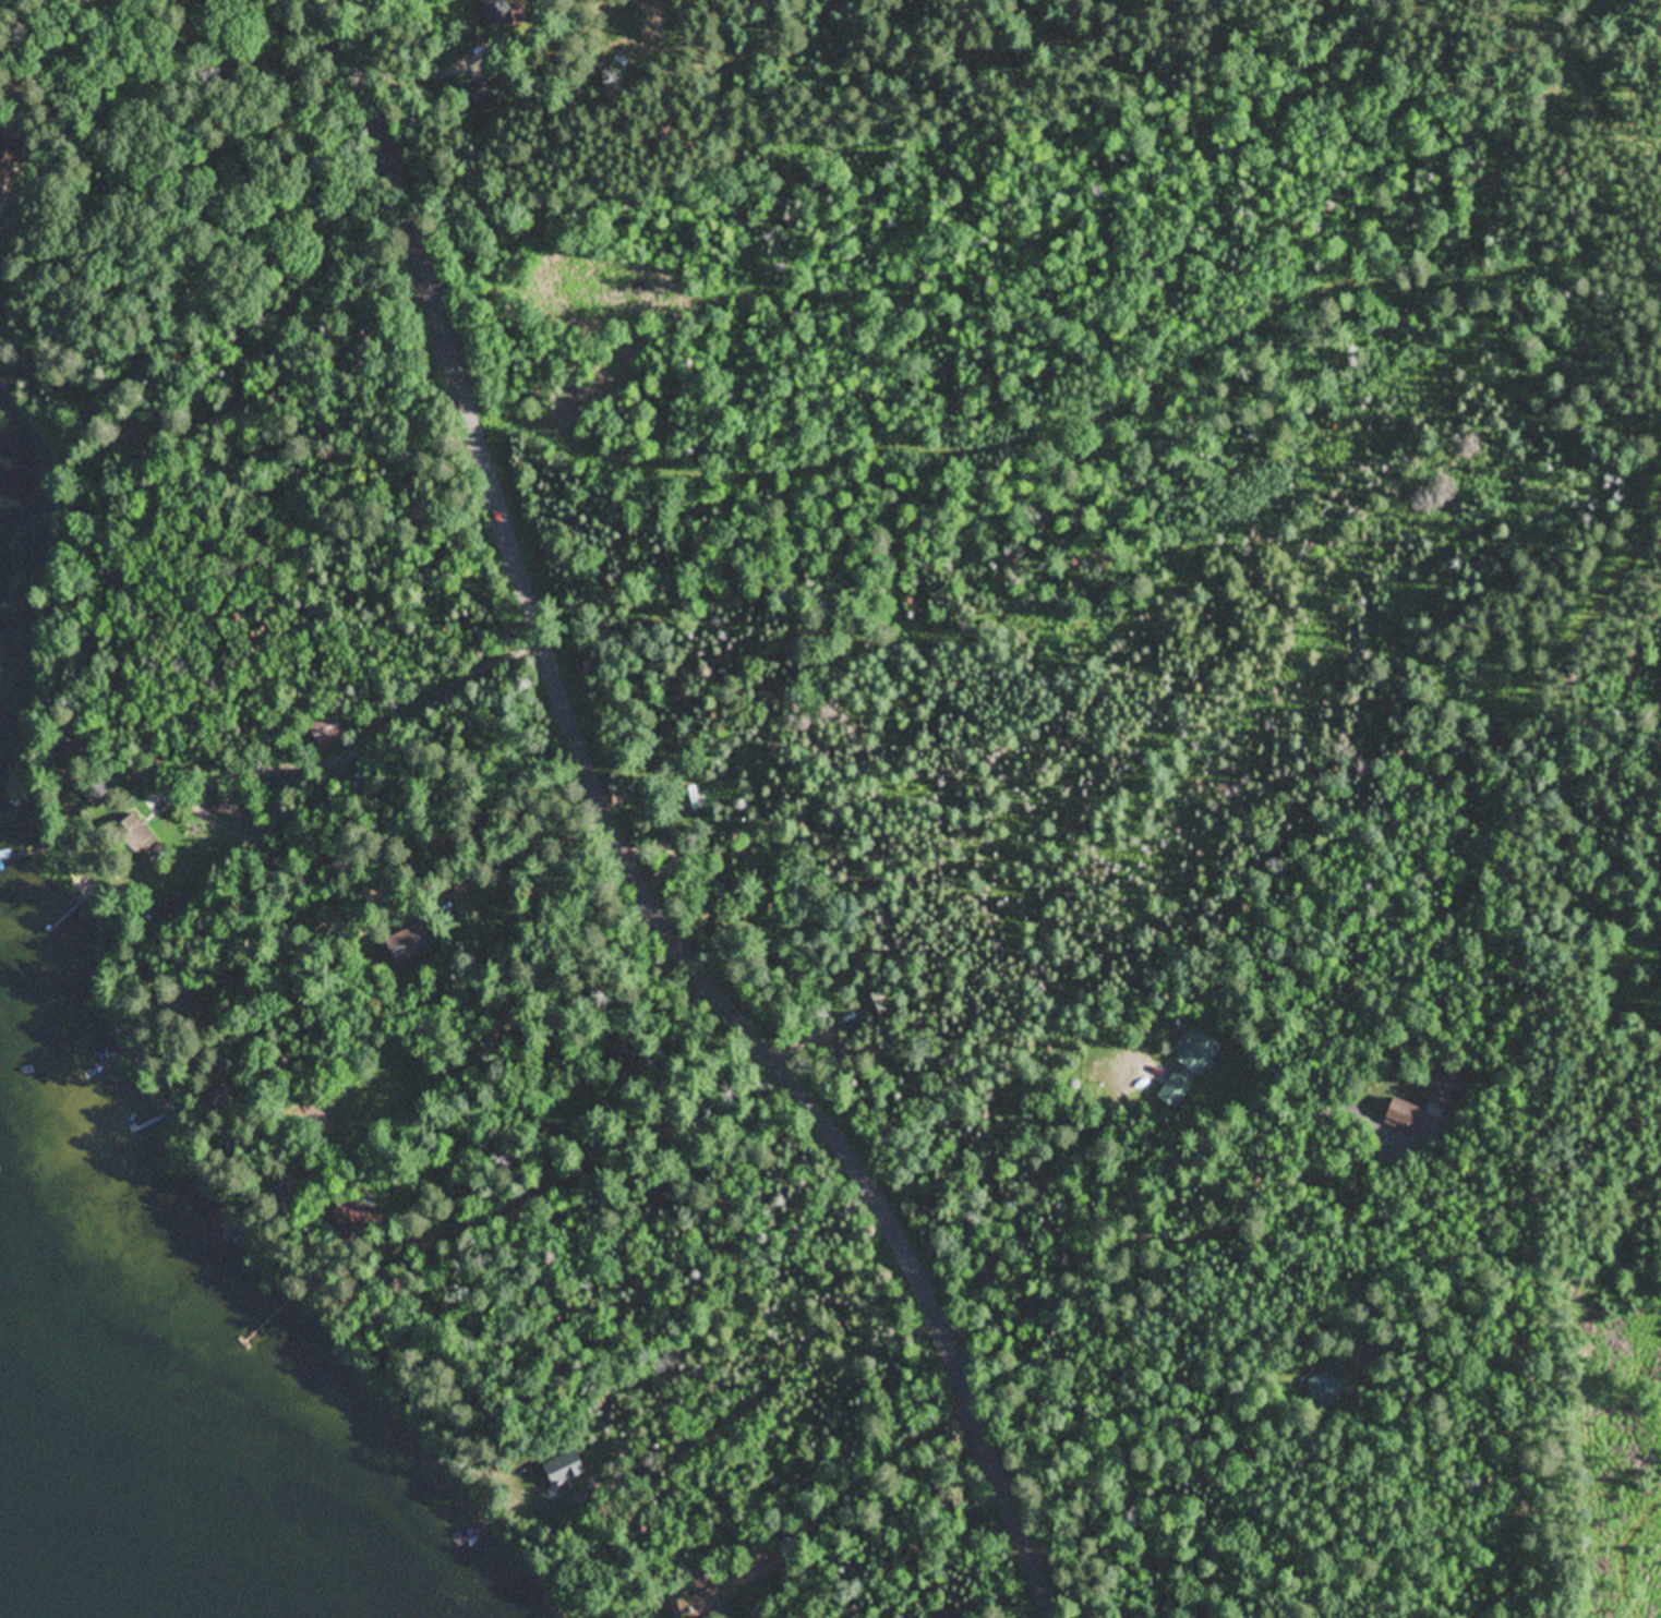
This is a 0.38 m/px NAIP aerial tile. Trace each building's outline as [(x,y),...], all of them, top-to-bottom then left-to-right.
[(506,17),(506,0),(485,0),(485,17),(506,17)] [(214,811),(227,815),(232,800),(220,795),(214,811)] [(337,841),(333,856),(309,848),(314,834),(337,841)] [(346,843),(341,856),(357,860),(361,847),(346,843)] [(424,920),(389,937),(401,963),(436,945),(424,920)] [(1187,1026),(1169,1052),(1179,1059),(1156,1095),(1177,1108),(1218,1046),(1187,1026)] [(234,1075),(212,1091),(221,1107),(244,1090),(234,1075)] [(1377,1119),(1409,1134),(1420,1112),(1388,1097),(1377,1119)] [(1309,1378),(1316,1409),(1344,1403),(1338,1372),(1309,1378)] [(582,1474),(579,1458),(565,1461),(568,1477),(582,1474)] [(696,1617),(708,1617),(719,1615),(713,1590),(691,1595),(696,1617)]
